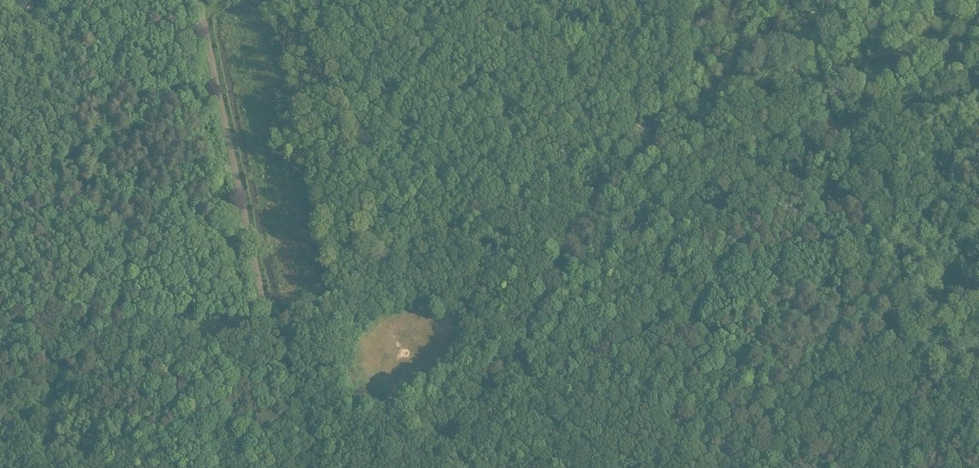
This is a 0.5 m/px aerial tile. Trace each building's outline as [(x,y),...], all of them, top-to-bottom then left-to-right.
[(32,10),(30,0),(10,0),(12,14),(32,10)]
